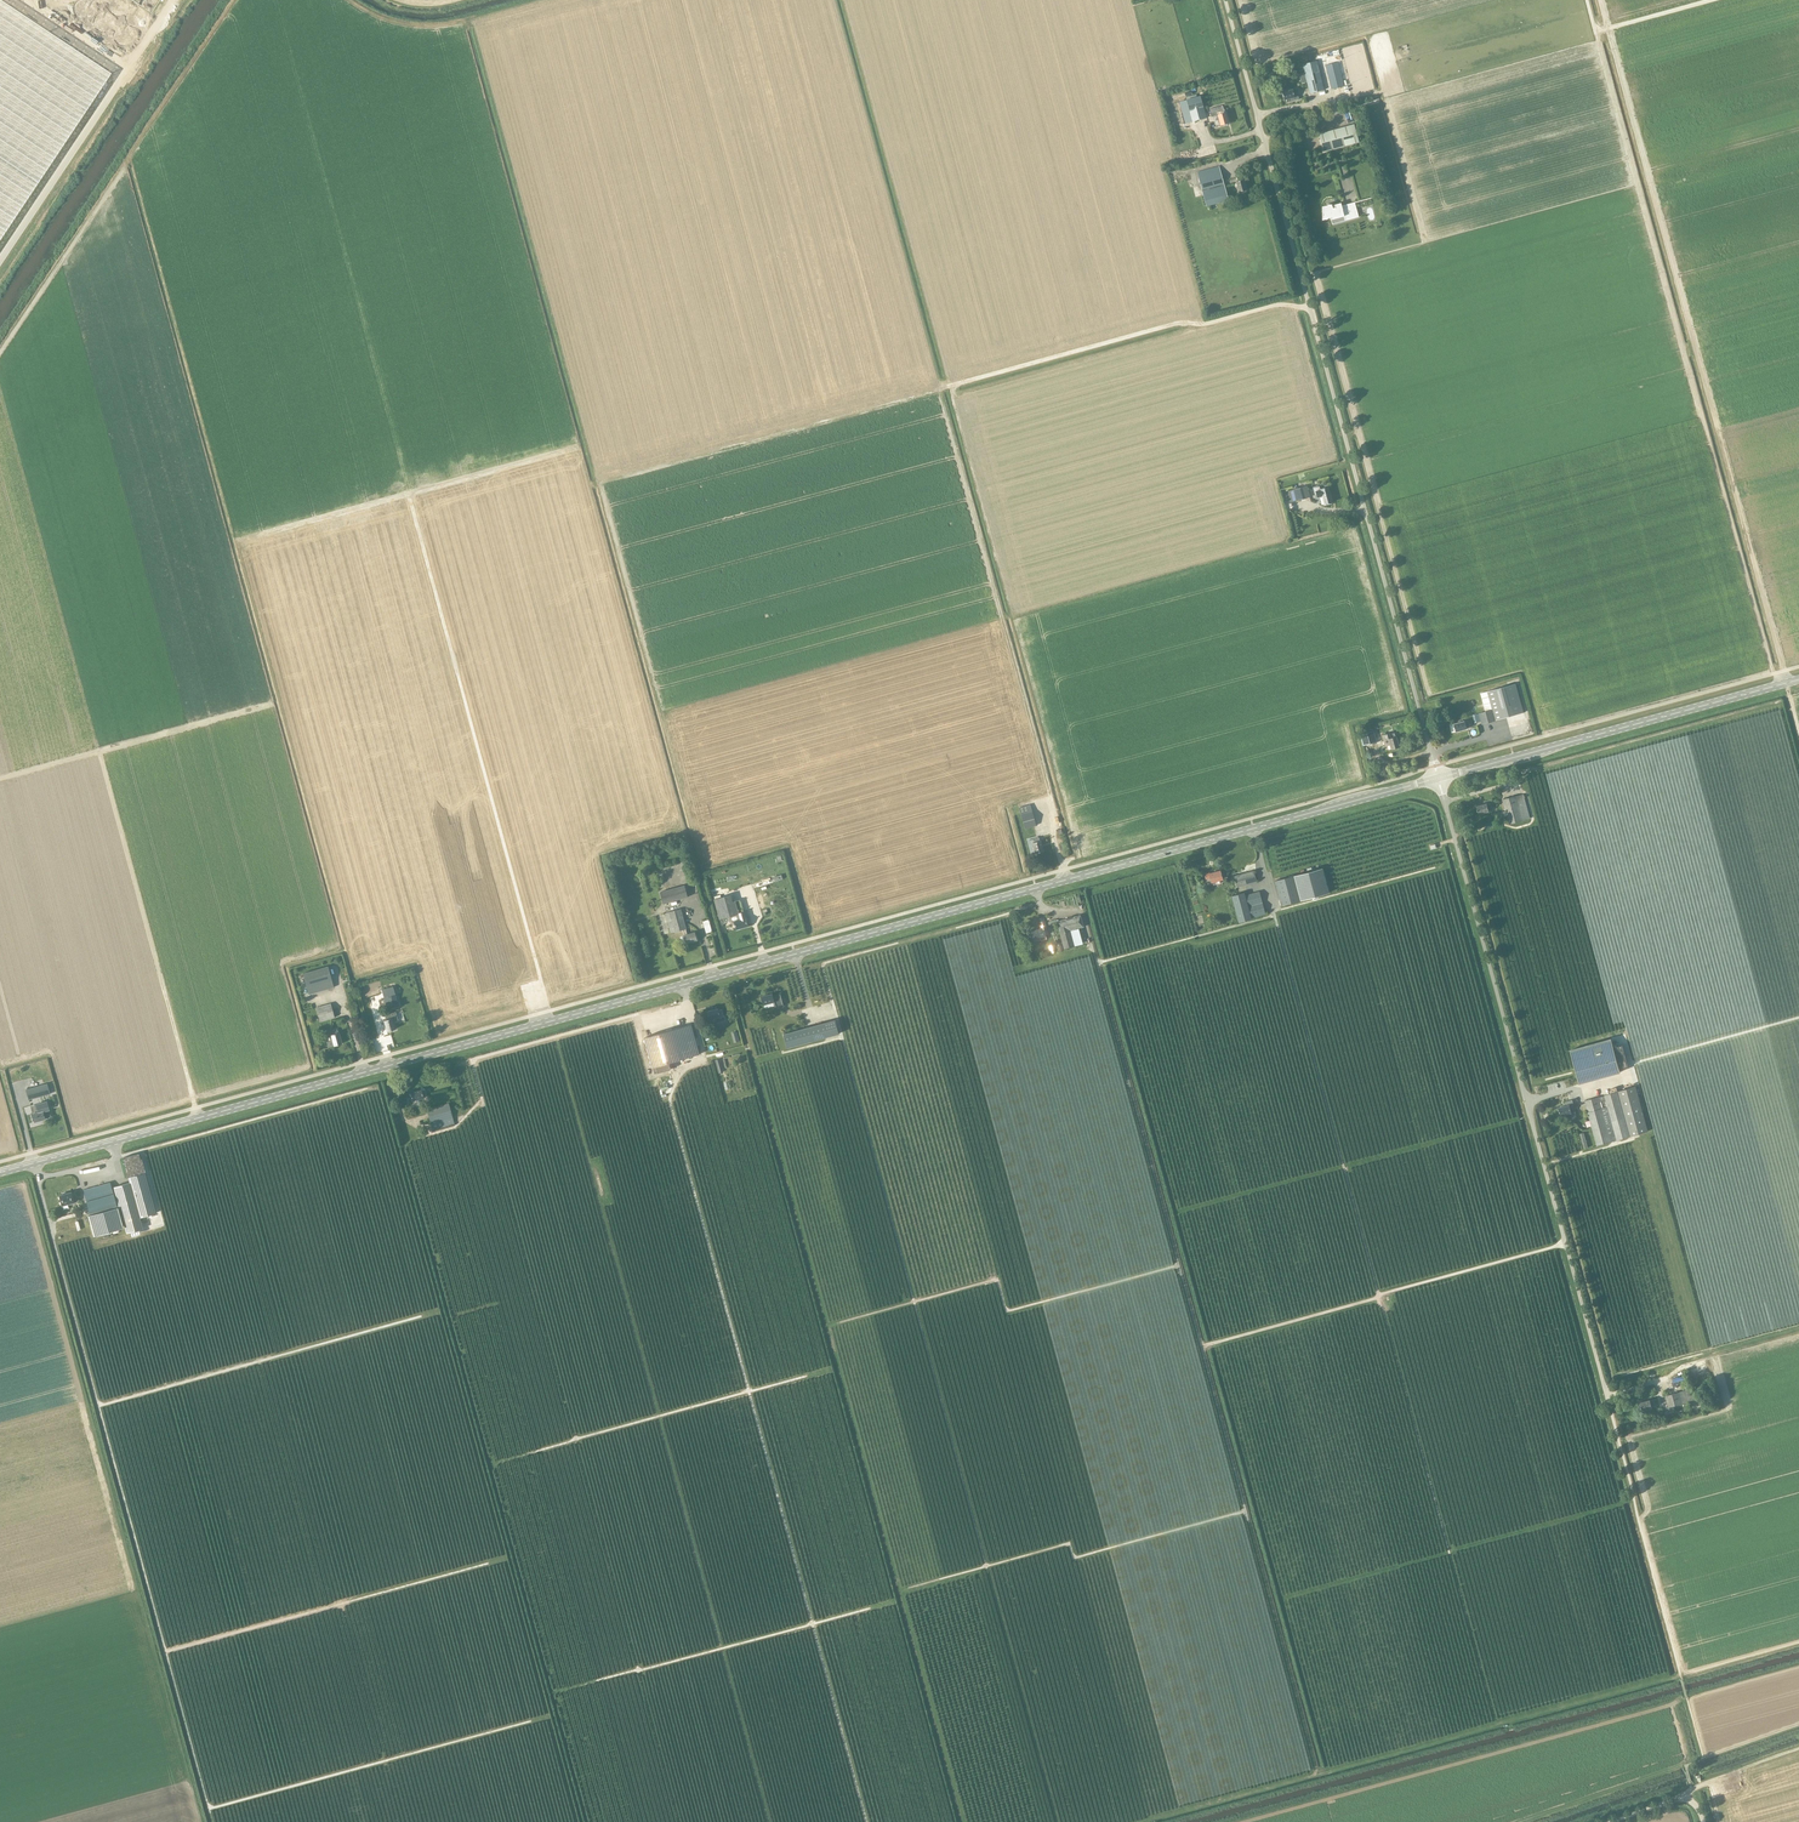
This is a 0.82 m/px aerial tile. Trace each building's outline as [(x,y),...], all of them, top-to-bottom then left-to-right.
[(111,75),(0,0),(0,241),(111,75)] [(154,9),(160,0),(141,0),(154,9)] [(1310,93),(1324,90),(1316,61),(1303,64),(1310,93)] [(1337,62),(1325,65),(1331,89),(1343,86),(1337,62)] [(1298,99),(1297,94),(1296,89),(1292,90),(1292,89),(1282,92),(1283,100),(1288,99),(1289,101),(1298,99)] [(1200,95),(1178,100),(1183,124),(1192,122),(1191,121),(1201,119),(1201,116),(1204,115),(1200,95)] [(1222,105),(1209,109),(1211,116),(1218,115),(1220,125),(1228,123),(1225,112),(1222,105)] [(1318,133),(1323,152),(1359,142),(1354,124),(1318,133)] [(1219,166),(1197,172),(1206,206),(1228,200),(1219,166)] [(1238,192),(1246,190),(1243,179),(1241,176),(1236,177),(1237,181),(1235,181),(1238,192)] [(1349,220),(1358,217),(1354,202),(1341,206),(1340,203),(1334,205),(1332,206),(1331,205),(1332,205),(1327,204),(1327,205),(1322,207),(1322,220),(1325,219),(1326,220),(1328,220),(1327,219),(1330,218),(1331,220),(1347,215),(1349,220)] [(1374,217),(1371,207),(1366,209),(1368,218),(1374,217)] [(1296,501),(1310,497),(1306,486),(1293,489),(1296,501)] [(1320,489),(1315,491),(1317,497),(1322,496),(1324,504),(1332,502),(1328,487),(1320,489)] [(1482,724),(1496,721),(1496,720),(1524,712),(1516,683),(1478,694),(1483,712),(1479,713),(1482,724)] [(1466,727),(1470,726),(1469,721),(1465,721),(1454,724),(1456,731),(1467,729),(1466,727)] [(1363,745),(1377,742),(1374,731),(1360,734),(1363,745)] [(1391,749),(1399,747),(1396,736),(1396,737),(1394,733),(1390,734),(1389,733),(1382,735),(1385,746),(1390,745),(1391,749)] [(1509,824),(1523,820),(1530,818),(1523,794),(1516,796),(1502,799),(1506,812),(1505,813),(1504,814),(1504,815),(1506,816),(1507,816),(1509,824)] [(1489,809),(1492,808),(1491,803),(1487,804),(1476,806),(1478,814),(1489,811),(1489,809)] [(1019,808),(1021,815),(1025,828),(1036,825),(1030,804),(1019,808)] [(1036,853),(1043,851),(1040,840),(1040,841),(1039,837),(1034,838),(1035,842),(1033,842),(1036,853)] [(1293,876),(1300,900),(1328,893),(1322,868),(1293,876)] [(1222,879),(1220,871),(1209,874),(1209,872),(1204,873),(1206,879),(1210,877),(1211,882),(1222,879)] [(1237,887),(1256,882),(1253,871),(1234,876),(1237,887)] [(1281,905),(1300,900),(1293,876),(1274,881),(1281,905)] [(663,904),(688,897),(685,885),(660,892),(663,904)] [(1265,914),(1262,902),(1259,891),(1244,895),(1243,892),(1231,896),(1238,922),(1251,919),(1250,917),(1265,914)] [(744,912),(740,899),(732,902),(730,895),(714,900),(719,919),(728,917),(730,922),(735,923),(736,929),(748,926),(746,918),(748,918),(746,911),(744,912)] [(690,942),(697,940),(695,932),(687,934),(685,929),(686,929),(681,909),(665,913),(671,933),(682,930),(684,935),(686,943),(688,942),(688,943),(691,942),(690,942)] [(1070,930),(1078,928),(1083,927),(1080,915),(1057,921),(1064,949),(1074,946),(1070,930)] [(1044,932),(1047,931),(1043,917),(1039,918),(1042,928),(1028,932),(1030,940),(1040,937),(1041,940),(1046,939),(1044,932)] [(1070,930),(1074,946),(1082,944),(1078,928),(1070,930)] [(308,995),(334,987),(328,966),(302,974),(308,995)] [(385,1004),(389,1003),(396,1001),(393,987),(381,990),(385,1004)] [(777,1002),(777,999),(775,994),(772,994),(771,994),(760,997),(763,1005),(773,1002),(774,1003),(777,1002)] [(330,1003),(316,1008),(319,1021),(334,1017),(330,1003)] [(724,1013),(722,1008),(718,1009),(718,1008),(707,1011),(709,1019),(710,1020),(714,1019),(716,1023),(724,1021),(723,1019),(725,1018),(724,1013)] [(386,1019),(384,1020),(387,1031),(395,1029),(393,1021),(398,1020),(396,1011),(384,1014),(386,1019)] [(649,1017),(641,1019),(644,1031),(652,1029),(649,1017)] [(787,1048),(839,1034),(835,1020),(783,1034),(787,1048)] [(699,1054),(693,1031),(691,1024),(673,1029),(644,1037),(652,1067),(656,1066),(658,1073),(671,1069),(669,1063),(699,1054)] [(333,1046),(341,1043),(338,1032),(337,1029),(331,1030),(332,1034),(330,1035),(333,1046)] [(1570,1050),(1579,1083),(1620,1072),(1612,1039),(1570,1050)] [(715,1057),(718,1070),(723,1069),(721,1056),(715,1057)] [(26,1089),(28,1099),(50,1093),(47,1083),(26,1089)] [(658,1089),(660,1094),(670,1091),(668,1086),(658,1089)] [(1630,1136),(1629,1136),(1630,1137),(1648,1132),(1636,1087),(1617,1092),(1605,1095),(1605,1096),(1599,1098),(1598,1097),(1585,1101),(1597,1145),(1630,1136)] [(425,1090),(424,1090),(424,1088),(421,1089),(421,1090),(410,1093),(411,1098),(407,1099),(408,1106),(418,1105),(418,1099),(423,1098),(423,1096),(426,1095),(425,1090)] [(1573,1105),(1574,1105),(1572,1100),(1564,1102),(1566,1106),(1559,1108),(1561,1116),(1566,1114),(1566,1117),(1569,1119),(1571,1118),(1572,1116),(1576,1115),(1573,1105)] [(44,1119),(42,1111),(49,1109),(47,1101),(36,1104),(38,1112),(32,1114),(34,1121),(44,1119)] [(432,1130),(454,1124),(448,1103),(427,1109),(432,1130)] [(130,1164),(142,1160),(140,1155),(128,1159),(130,1164)] [(155,1214),(144,1173),(128,1177),(129,1183),(113,1187),(117,1201),(115,1201),(114,1198),(87,1205),(89,1213),(88,1213),(88,1215),(93,1235),(124,1227),(121,1217),(122,1217),(126,1233),(142,1229),(139,1218),(155,1214)] [(87,1205),(114,1198),(110,1183),(83,1190),(87,1205)] [(61,1205),(74,1202),(71,1192),(59,1195),(61,1205)] [(1679,1392),(1682,1403),(1693,1400),(1690,1389),(1679,1392)] [(1682,1403),(1679,1392),(1665,1396),(1668,1407),(1682,1403)] [(1651,1406),(1655,1405),(1654,1400),(1650,1400),(1639,1403),(1641,1410),(1652,1408),(1651,1406)]
